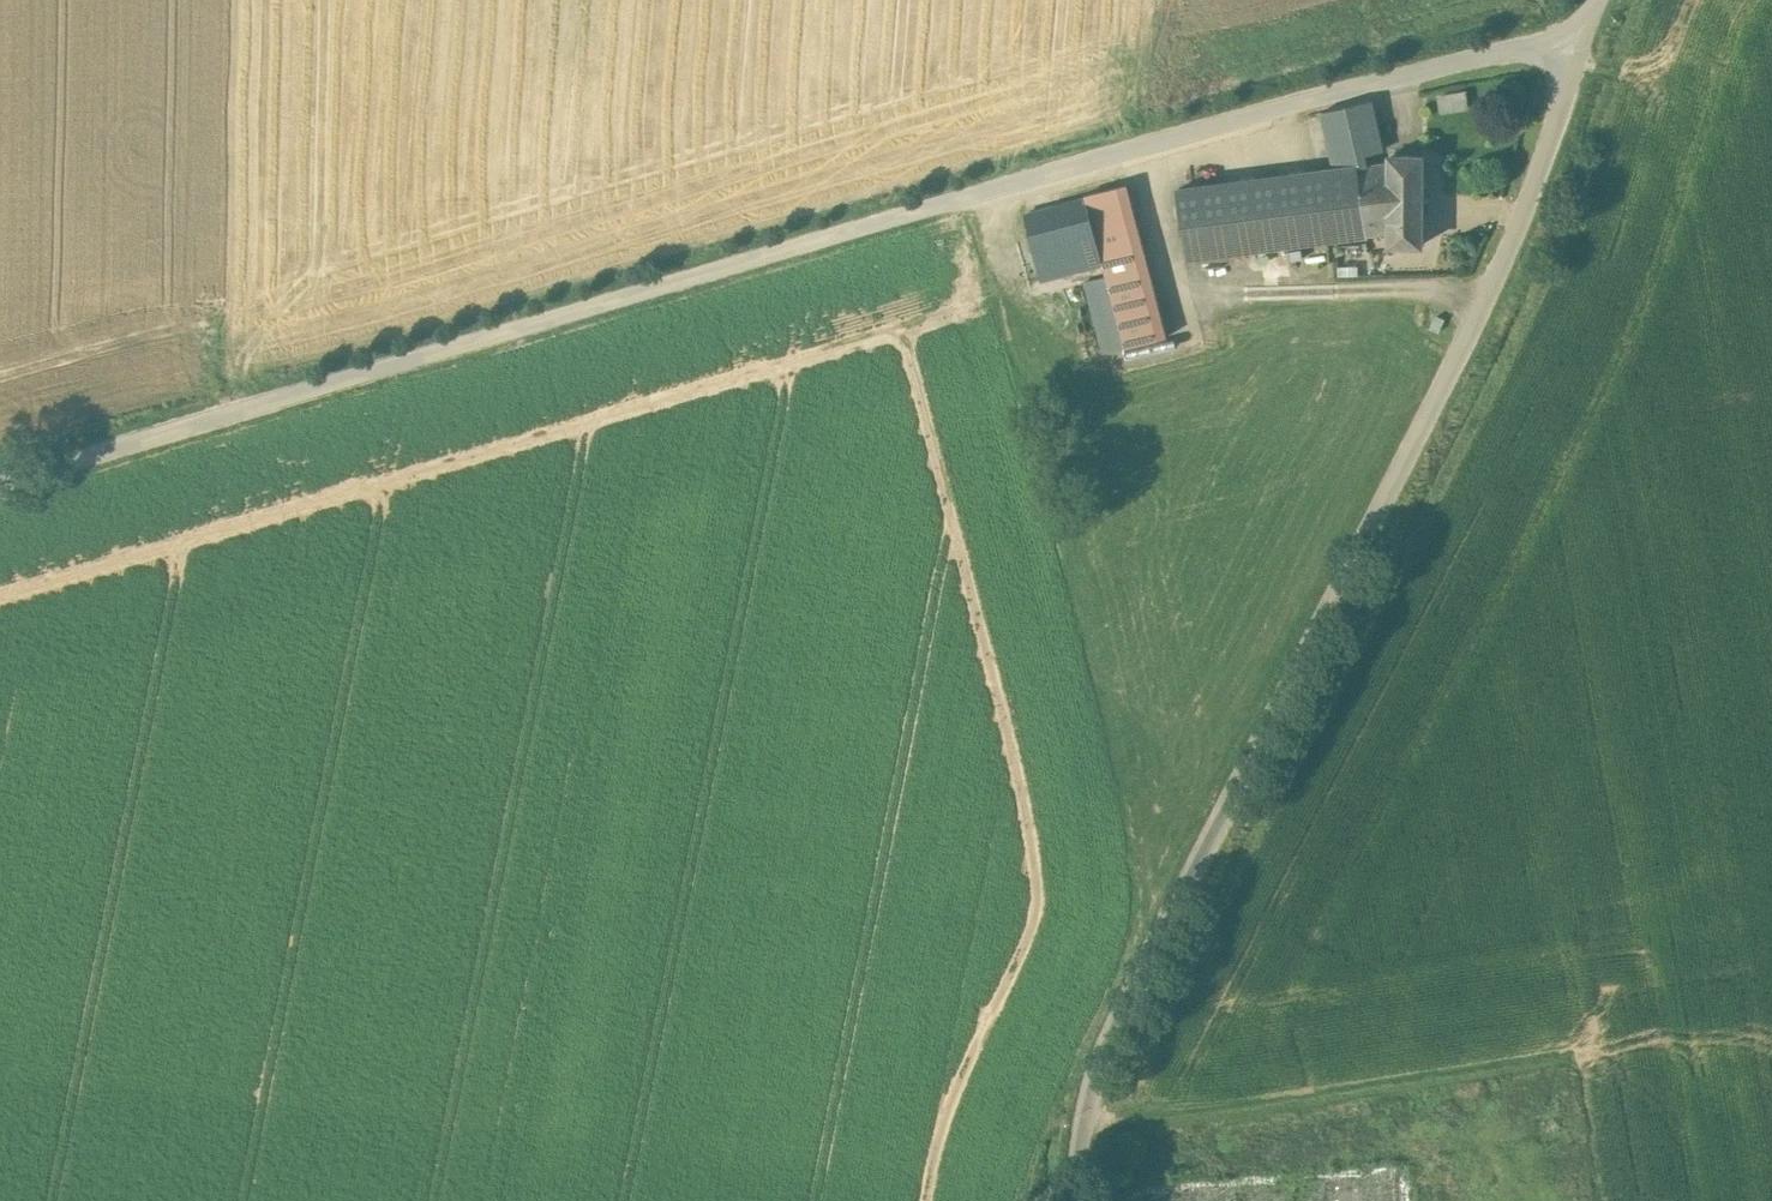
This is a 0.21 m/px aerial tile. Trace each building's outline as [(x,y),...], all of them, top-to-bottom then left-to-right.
[(1465,85),(1438,94),(1445,115),(1473,106),(1465,85)] [(1339,162),(1180,179),(1187,259),(1383,229),(1383,249),(1423,248),(1426,147),(1391,146),(1372,96),(1328,106),(1339,162)] [(1152,177),(1031,207),(1043,272),(1106,257),(1119,324),(1184,312),(1152,177)] [(1132,1178),(1133,1200),(1417,1200),(1414,1155),(1132,1178)]
